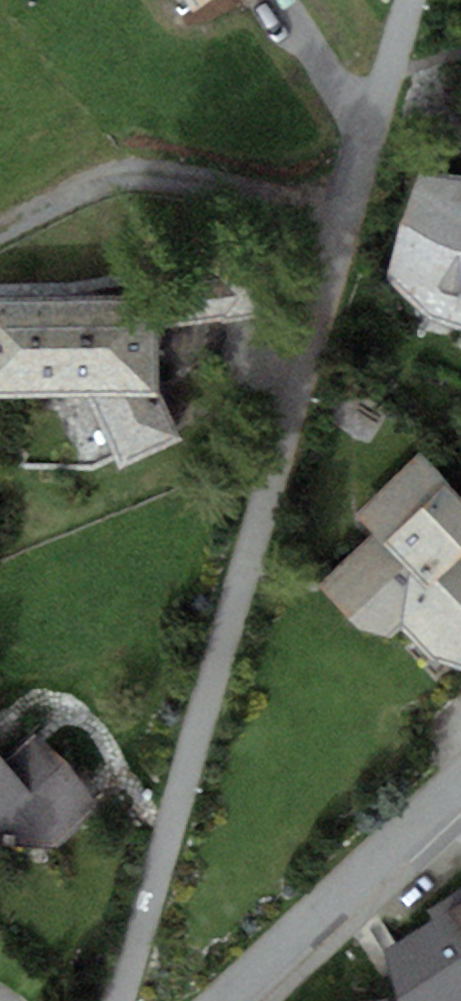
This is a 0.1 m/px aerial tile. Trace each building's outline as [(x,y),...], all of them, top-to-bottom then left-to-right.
[(191,9),(204,0),(185,0),(191,9)] [(420,167),(390,280),(429,317),(460,328),(460,175),(420,167)] [(0,298),(0,396),(85,395),(119,468),(179,439),(157,393),(155,295),(0,298)] [(420,454),(355,515),(374,535),(318,587),(358,630),(393,636),(401,628),(431,659),(460,669),(460,498),(420,454)] [(0,758),(32,795),(0,823),(0,840),(59,847),(104,809),(34,729),(0,758)] [(32,795),(0,758),(0,757),(0,823),(32,795)] [(386,950),(398,996),(402,1000),(460,1000),(460,890),(427,911),(434,919),(386,950)]
